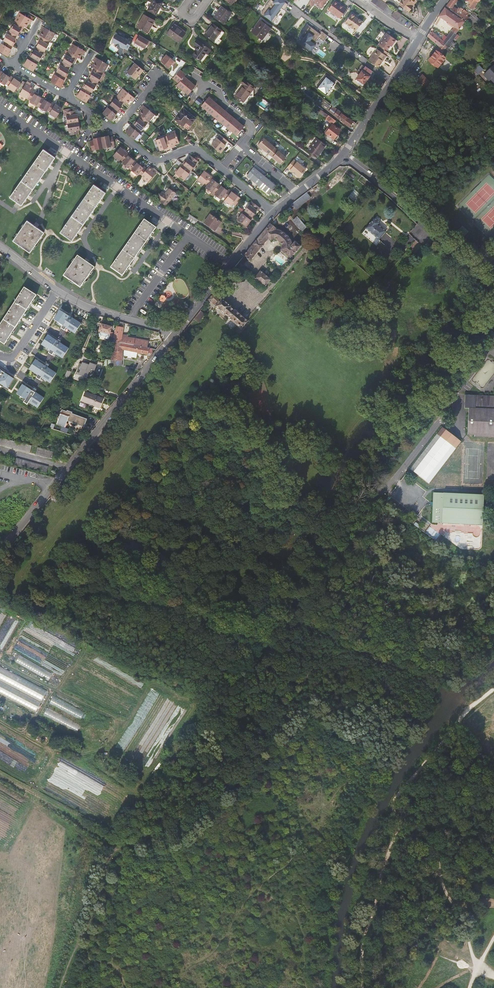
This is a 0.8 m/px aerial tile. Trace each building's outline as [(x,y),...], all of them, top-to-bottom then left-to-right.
[(156,14),(162,3),(157,0),(153,0),(148,10),(156,14)] [(273,21),(286,1),(285,0),(272,0),(263,15),(273,21)] [(328,10),(340,18),(347,9),(335,0),(328,10)] [(383,10),(388,4),(385,2),(381,0),(372,0),(371,1),(383,10)] [(415,0),(402,0),(399,4),(407,10),(415,0)] [(469,17),(467,16),(469,13),(463,10),(462,11),(461,10),(462,10),(462,9),(459,7),(457,9),(453,6),(456,3),(452,0),(450,0),(448,3),(446,5),(446,6),(450,9),(458,16),(466,21),(469,17)] [(471,1),(468,5),(474,9),(479,1),(479,0),(469,0),(471,1)] [(231,13),(222,6),(214,17),(223,24),(231,13)] [(449,10),(445,7),(442,11),(439,16),(455,27),(446,37),(442,43),(447,47),(449,44),(452,41),(454,38),(456,39),(459,36),(456,33),(465,21),(458,16),(449,10)] [(392,16),(397,20),(402,15),(396,10),(392,16)] [(19,13),(15,20),(16,21),(24,26),(26,27),(28,23),(30,24),(32,20),(19,13)] [(352,13),(345,23),(356,31),(362,22),(355,17),(356,15),(352,13)] [(469,17),(466,21),(473,28),(480,21),(473,14),(469,17)] [(154,20),(144,15),(137,27),(147,32),(150,25),(151,26),(154,20)] [(251,31),(262,39),(271,28),(260,20),(251,31)] [(23,29),(24,26),(16,21),(15,25),(13,24),(9,30),(17,35),(19,32),(21,29),(23,29)] [(222,30),(213,23),(204,35),(213,41),(222,30)] [(185,33),(174,24),(167,33),(179,42),(185,33)] [(314,43),(321,33),(308,24),(304,29),(308,32),(300,43),(312,51),(317,44),(314,43)] [(49,41),(51,42),(55,34),(51,31),(42,26),(40,30),(43,31),(40,35),(41,36),(49,41)] [(14,42),(17,35),(9,30),(3,41),(5,41),(12,45),(14,42)] [(441,39),(431,31),(427,36),(438,45),(444,50),(447,47),(442,43),(446,37),(444,35),(441,39)] [(111,42),(128,50),(133,41),(115,32),(111,42)] [(322,32),(319,37),(324,40),(327,34),(322,32)] [(378,44),(387,50),(390,46),(392,43),(393,44),(396,40),(386,33),(378,44)] [(151,41),(139,34),(135,42),(146,48),(148,44),(149,45),(151,41)] [(38,43),(36,47),(45,51),(49,45),(47,44),(49,41),(41,36),(39,39),(40,40),(38,43)] [(192,55),(200,61),(209,48),(197,40),(194,44),(197,46),(195,49),(197,50),(192,55)] [(13,46),(12,45),(5,41),(3,44),(1,43),(1,44),(0,44),(0,52),(7,56),(13,46)] [(74,44),(72,44),(68,52),(69,53),(78,57),(78,58),(81,54),(83,55),(85,51),(76,46),(74,44)] [(444,50),(438,45),(430,55),(431,56),(429,60),(438,67),(445,58),(441,54),(444,50)] [(45,51),(36,47),(33,53),(31,56),(38,60),(39,61),(45,51)] [(368,60),(378,67),(381,63),(380,63),(382,60),(383,60),(386,56),(386,55),(380,51),(377,49),(375,53),(374,52),(368,60)] [(78,57),(69,53),(68,52),(66,55),(62,62),(70,67),(72,63),(74,60),(76,61),(78,57)] [(161,61),(168,68),(172,64),(173,65),(175,62),(166,54),(161,61)] [(31,56),(29,56),(24,66),(33,71),(37,64),(36,63),(38,60),(31,56)] [(104,62),(95,57),(93,61),(96,62),(93,66),(94,67),(102,72),(103,72),(104,73),(108,65),(104,62)] [(67,73),(70,67),(62,62),(57,72),(58,72),(65,76),(67,73)] [(417,74),(410,69),(414,63),(412,62),(408,67),(405,72),(413,80),(417,74)] [(143,70),(134,63),(127,72),(135,79),(140,73),(140,74),(143,70)] [(482,75),(488,82),(491,79),(493,83),(493,65),(482,75)] [(373,71),(365,66),(356,78),(359,80),(357,82),(362,86),(366,80),(369,76),(373,71)] [(479,66),(475,70),(479,74),(483,69),(479,66)] [(102,72),(94,67),(92,70),(93,71),(91,74),(89,78),(98,82),(101,76),(100,75),(102,72)] [(185,76),(187,74),(180,68),(173,77),(179,82),(176,85),(188,95),(196,85),(185,76)] [(10,77),(1,71),(0,72),(0,82),(5,85),(6,84),(10,77)] [(60,87),(66,77),(65,76),(58,72),(56,75),(55,74),(50,81),(60,87)] [(20,82),(11,76),(10,77),(6,84),(9,86),(8,87),(14,92),(20,82)] [(317,88),(326,95),(335,83),(326,76),(317,88)] [(422,76),(415,82),(424,92),(431,85),(422,76)] [(98,82),(89,78),(86,84),(84,88),(91,92),(92,92),(98,82)] [(246,104),(251,98),(248,95),(254,88),(251,87),(252,86),(244,79),(241,83),(243,85),(235,96),(241,101),(246,104)] [(32,91),(34,88),(29,86),(31,83),(27,81),(26,83),(25,85),(19,94),(27,99),(32,91)] [(84,88),(82,87),(77,97),(86,102),(90,95),(92,92),(91,92),(84,88)] [(123,88),(117,96),(124,102),(127,103),(130,100),(132,101),(135,98),(123,88)] [(36,106),(41,98),(35,94),(35,93),(32,91),(27,99),(31,101),(30,102),(36,106)] [(117,111),(124,102),(117,96),(110,105),(111,105),(117,111)] [(208,96),(200,106),(237,135),(245,125),(208,96)] [(47,110),(51,103),(41,98),(36,106),(46,112),(47,110)] [(320,108),(323,110),(328,104),(324,101),(319,108),(320,108)] [(62,108),(52,102),(51,103),(47,110),(50,112),(49,114),(56,118),(62,108)] [(111,120),(118,111),(117,111),(111,105),(109,108),(107,107),(102,113),(111,120)] [(155,114),(143,105),(140,108),(142,110),(139,114),(141,116),(149,122),(155,114)] [(333,124),(336,120),(323,110),(320,108),(317,111),(326,118),(325,119),(332,124),(332,125),(326,133),(323,137),(331,143),(340,130),(333,124)] [(187,129),(196,118),(184,109),(175,119),(187,129)] [(67,123),(79,122),(77,114),(76,114),(75,110),(66,112),(67,123)] [(342,113),(338,110),(334,116),(349,126),(353,121),(348,117),(347,118),(342,113)] [(141,116),(134,124),(140,129),(142,130),(149,122),(141,116)] [(80,130),(79,122),(67,123),(69,135),(79,134),(78,130),(80,130)] [(134,124),(133,124),(126,132),(134,139),(140,133),(138,132),(140,129),(134,124)] [(167,138),(171,148),(175,146),(174,144),(179,142),(175,131),(166,134),(167,138)] [(109,135),(101,137),(103,148),(115,146),(113,136),(109,137),(109,135)] [(228,141),(220,135),(211,145),(221,153),(223,150),(222,149),(226,145),(225,144),(228,141)] [(308,150),(317,157),(323,148),(325,145),(316,138),(313,136),(309,141),(312,143),(310,146),(311,147),(308,150)] [(103,148),(101,137),(93,139),(93,140),(90,141),(92,150),(103,148)] [(168,149),(171,148),(167,138),(164,139),(157,142),(160,151),(167,148),(168,149)] [(258,145),(269,154),(275,147),(264,138),(258,145)] [(278,144),(276,148),(288,155),(290,152),(278,144)] [(128,155),(129,154),(120,147),(113,156),(119,161),(120,159),(123,161),(128,155)] [(55,157),(43,149),(10,197),(17,202),(14,205),(18,208),(21,205),(55,157)] [(278,150),(272,157),(280,164),(286,157),(278,150)] [(131,170),(137,162),(128,155),(123,161),(122,163),(131,170)] [(191,155),(184,165),(190,170),(191,170),(198,161),(197,160),(198,158),(196,156),(194,158),(191,155)] [(299,178),(307,169),(294,158),(287,167),(299,178)] [(141,176),(147,169),(144,166),(143,167),(137,162),(131,170),(137,175),(138,173),(141,176)] [(190,170),(184,165),(182,164),(175,173),(184,180),(189,173),(188,172),(190,170)] [(141,176),(148,182),(157,171),(154,168),(152,169),(149,166),(141,176)] [(254,167),(246,176),(268,194),(276,185),(254,167)] [(212,179),(213,177),(204,170),(199,176),(197,179),(203,184),(205,183),(207,185),(212,179)] [(138,182),(143,187),(146,184),(144,183),(146,181),(142,177),(138,182)] [(216,193),(221,185),(212,179),(207,185),(205,187),(211,192),(212,191),(216,193)] [(60,232),(72,240),(105,193),(94,184),(60,232)] [(226,199),(231,191),(228,189),(227,190),(221,185),(216,193),(214,194),(220,199),(222,196),(226,199)] [(161,200),(160,202),(167,206),(175,193),(169,188),(165,194),(162,191),(157,198),(161,200)] [(354,200),(360,194),(355,190),(349,196),(354,200)] [(236,204),(241,198),(231,191),(226,199),(225,200),(231,205),(232,204),(235,206),(236,204)] [(311,197),(306,192),(291,204),(295,209),(311,197)] [(246,211),(252,216),(256,210),(259,207),(251,201),(244,210),(246,211)] [(289,206),(278,214),(281,218),(292,210),(289,206)] [(246,226),(253,217),(252,216),(246,211),(243,214),(242,213),(237,220),(246,226)] [(210,214),(205,222),(214,229),(220,222),(210,214)] [(283,223),(291,217),(289,214),(281,221),(283,223)] [(186,219),(194,224),(197,220),(189,215),(186,219)] [(297,216),(293,220),(302,231),(307,228),(297,216)] [(365,228),(379,240),(386,231),(378,225),(380,223),(374,218),(365,228)] [(27,220),(13,240),(30,252),(44,232),(27,220)] [(122,276),(156,228),(144,220),(111,268),(122,276)] [(282,247),(281,250),(290,258),(300,247),(295,242),(292,245),(291,242),(291,241),(289,238),(286,234),(282,232),(280,231),(279,230),(275,230),(270,224),(243,256),(250,261),(268,239),(270,241),(273,239),(275,239),(277,240),(278,241),(279,242),(282,245),(282,247)] [(468,232),(463,226),(457,232),(463,237),(468,232)] [(484,261),(489,256),(484,250),(478,255),(484,261)] [(77,256),(63,276),(80,288),(94,268),(77,256)] [(269,277),(270,278),(278,268),(277,267),(269,277)] [(260,283),(265,287),(271,280),(260,271),(254,278),(258,281),(257,282),(259,284),(260,283)] [(24,288),(0,325),(0,342),(4,344),(36,295),(24,288)] [(228,318),(241,329),(248,322),(235,310),(234,311),(233,310),(230,307),(231,307),(214,292),(208,300),(224,314),(225,313),(229,317),(228,318)] [(82,324),(60,310),(53,320),(62,326),(61,328),(64,330),(66,328),(75,334),(82,324)] [(205,314),(200,310),(193,318),(198,322),(205,314)] [(112,327),(96,323),(94,330),(99,331),(97,335),(98,337),(100,337),(101,336),(102,335),(105,336),(105,337),(106,339),(107,339),(109,338),(109,337),(110,335),(111,332),(112,327)] [(69,347),(47,332),(41,342),(50,348),(48,351),(52,353),(53,350),(63,356),(69,347)] [(118,335),(114,334),(113,337),(113,342),(146,347),(148,342),(135,339),(135,340),(126,339),(125,339),(126,337),(126,335),(118,335)] [(177,339),(172,345),(179,350),(183,345),(177,339)] [(148,354),(149,348),(146,347),(113,342),(112,360),(111,360),(111,366),(122,366),(122,360),(122,350),(125,350),(124,354),(127,355),(128,356),(131,357),(133,356),(137,357),(137,353),(147,355),(148,354)] [(56,371),(35,357),(28,367),(37,373),(36,375),(39,377),(41,375),(50,381),(56,371)] [(93,374),(96,366),(90,364),(89,366),(82,363),(82,364),(79,363),(77,369),(81,370),(79,373),(77,373),(74,379),(83,382),(84,378),(87,378),(89,372),(93,374)] [(0,367),(0,381),(8,386),(14,376),(0,367)] [(44,397),(22,383),(16,393),(25,399),(23,401),(27,403),(28,401),(38,407),(44,397)] [(86,392),(82,401),(101,408),(103,403),(102,403),(103,399),(86,392)] [(476,395),(465,395),(464,408),(469,408),(468,434),(475,435),(475,436),(493,437),(493,396),(476,395)] [(76,425),(76,424),(81,425),(83,418),(72,414),(72,412),(67,410),(67,411),(62,410),(59,417),(59,416),(58,419),(56,424),(62,426),(63,426),(65,427),(67,424),(67,423),(68,420),(71,422),(70,423),(70,424),(71,424),(72,426),(73,426),(74,426),(75,426),(76,425)] [(442,427),(410,469),(429,484),(461,442),(442,427)] [(31,446),(0,437),(0,444),(30,452),(31,446)] [(36,454),(52,458),(54,452),(37,447),(36,454)] [(48,467),(16,459),(15,465),(46,473),(48,467)] [(483,525),(484,495),(434,493),(432,523),(483,525)] [(436,540),(440,533),(425,523),(420,531),(424,533),(424,532),(436,540)] [(0,669),(0,682),(39,703),(45,693),(0,669)] [(0,683),(0,696),(34,714),(39,704),(0,683)] [(86,712),(55,695),(49,705),(80,722),(86,712)] [(83,725),(48,706),(42,716),(78,735),(83,725)]
